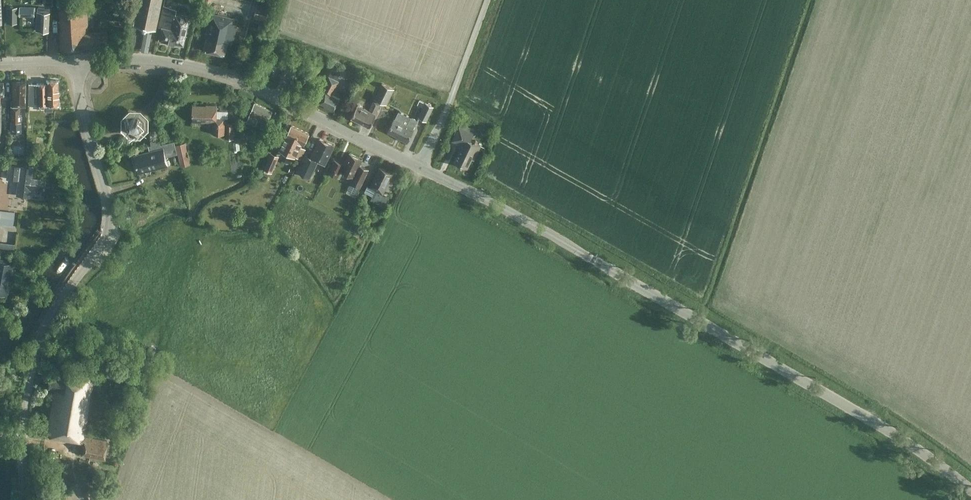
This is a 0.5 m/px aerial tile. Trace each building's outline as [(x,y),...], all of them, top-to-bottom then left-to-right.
[(161,0),(139,0),(134,23),(156,27),(161,0)] [(60,50),(108,46),(107,31),(88,33),(86,2),(61,3),(59,7),(60,21),(58,21),(60,50)] [(184,44),(189,16),(175,13),(177,8),(169,6),(170,6),(163,5),(159,26),(162,27),(160,39),(184,44)] [(17,23),(17,7),(6,6),(6,23),(17,23)] [(33,20),(36,20),(36,26),(36,30),(48,31),(49,13),(37,12),(38,7),(34,7),(20,7),(19,16),(33,16),(33,20)] [(232,42),(238,19),(208,11),(202,36),(206,37),(204,49),(224,54),(227,41),(232,42)] [(148,51),(152,29),(145,27),(141,50),(148,51)] [(339,80),(337,79),(340,73),(340,72),(342,68),(334,64),(329,75),(321,90),(325,92),(320,102),(334,109),(340,99),(332,94),(339,80)] [(52,105),(58,104),(57,80),(45,80),(46,83),(28,83),(27,105),(32,105),(44,105),(44,110),(52,110),(52,105)] [(24,106),(25,81),(12,81),(12,100),(11,100),(10,121),(20,122),(20,114),(19,114),(19,106),(24,106)] [(374,98),(387,104),(394,88),(382,82),(374,98)] [(375,113),(380,103),(373,100),(368,110),(357,104),(351,117),(370,126),(376,113),(375,113)] [(426,120),(433,106),(425,102),(418,116),(426,120)] [(246,120),(263,128),(260,133),(266,136),(272,123),(266,121),(267,120),(267,121),(271,110),(254,103),(250,113),(246,120)] [(192,121),(213,122),(212,133),(224,133),(225,118),(216,118),(217,105),(206,104),(206,105),(192,105),(192,113),(192,121)] [(413,128),(417,120),(410,116),(410,117),(398,112),(394,119),(388,131),(402,138),(401,139),(407,142),(413,128)] [(143,126),(143,119),(139,114),(132,114),(127,119),(127,125),(132,130),(138,130),(143,126)] [(233,138),(233,122),(225,122),(225,138),(233,138)] [(296,155),(301,158),(305,149),(300,146),(301,142),(304,143),(309,133),(291,125),(286,135),(287,135),(285,138),(284,138),(279,148),(295,156),(296,155)] [(471,158),(474,159),(480,145),(470,140),(473,133),(459,126),(452,140),(461,144),(453,161),(467,167),(471,158)] [(150,140),(151,145),(160,144),(160,139),(159,135),(151,136),(151,140),(150,140)] [(262,140),(257,138),(254,146),(259,148),(262,140)] [(317,161),(325,164),(334,145),(319,138),(310,157),(305,154),(297,171),(310,177),(317,161)] [(138,154),(134,155),(138,172),(167,165),(165,156),(174,154),(177,153),(174,141),(162,144),(163,148),(161,148),(153,150),(149,151),(138,154)] [(190,163),(187,151),(178,153),(181,165),(190,163)] [(337,177),(340,170),(353,176),(345,193),(355,197),(368,169),(359,164),(362,159),(349,152),(344,163),(343,163),(334,159),(328,172),(337,177)] [(272,172),(279,156),(271,153),(264,169),(272,172)] [(31,178),(31,173),(32,168),(19,166),(7,165),(6,178),(17,180),(16,195),(28,197),(29,189),(43,191),(44,179),(31,178)] [(379,167),(369,186),(375,189),(372,196),(370,199),(384,206),(388,196),(383,193),(392,173),(379,167)] [(0,210),(0,225),(13,227),(14,212),(0,210)] [(11,262),(0,260),(0,292),(5,293),(11,262)] [(104,458),(107,441),(84,437),(94,374),(75,371),(76,365),(59,362),(57,376),(49,375),(47,386),(52,387),(45,435),(84,442),(82,454),(104,458)] [(91,495),(88,489),(82,492),(85,498),(91,495)]
